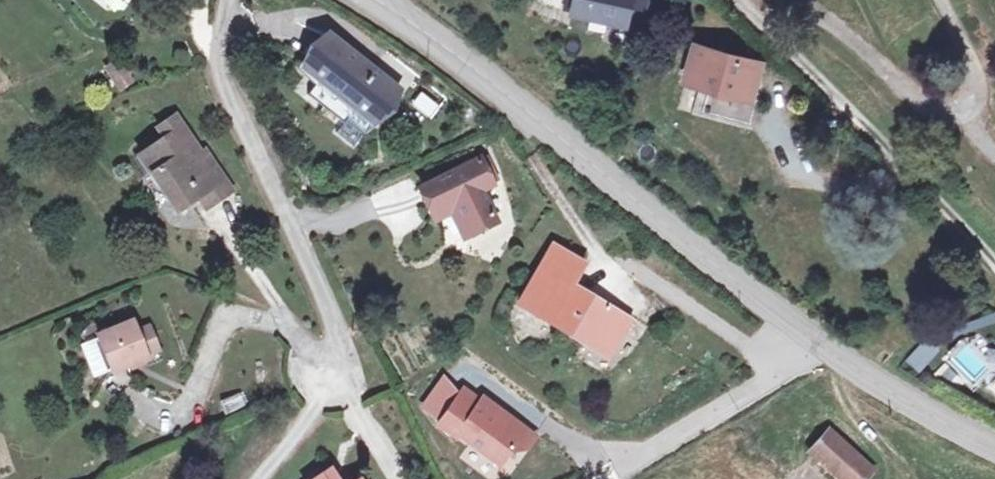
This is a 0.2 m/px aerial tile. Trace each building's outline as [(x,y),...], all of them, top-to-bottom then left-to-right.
[(573,14),(628,27),(633,9),(635,0),(576,0),(573,14)] [(633,9),(646,12),(649,0),(635,0),(633,9)] [(327,42),(301,74),(317,86),(305,101),(341,130),(352,115),(370,130),(396,98),(327,42)] [(698,51),(689,82),(713,90),(705,114),(751,129),(761,100),(754,97),(762,71),(698,51)] [(421,92),(411,103),(430,120),(440,108),(421,92)] [(352,115),(341,130),(334,139),(351,153),(370,130),(352,115)] [(196,163),(169,124),(152,136),(160,148),(135,166),(173,220),(194,207),(204,221),(230,202),(202,161),(196,163)] [(477,167),(419,194),(431,220),(450,211),(466,244),(492,232),(476,199),(489,193),(477,167)] [(512,309),(578,350),(584,342),(604,354),(622,324),(566,286),(578,266),(550,246),(512,309)] [(143,372),(139,363),(131,342),(127,331),(92,345),(108,386),(143,372)] [(145,336),(131,342),(139,363),(154,356),(145,336)] [(894,337),(885,349),(889,351),(893,354),(901,342),(894,337)] [(584,342),(578,350),(599,364),(604,354),(584,342)] [(457,393),(432,429),(450,441),(452,438),(494,468),(504,455),(521,452),(530,439),(477,402),(474,405),(457,393)] [(827,433),(807,455),(829,475),(849,453),(827,433)] [(829,475),(833,478),(867,478),(872,473),(849,453),(829,475)]
